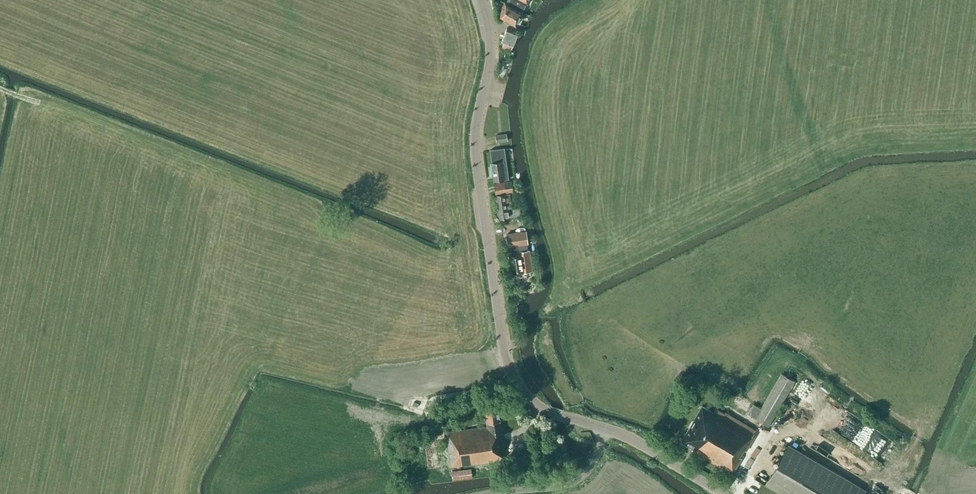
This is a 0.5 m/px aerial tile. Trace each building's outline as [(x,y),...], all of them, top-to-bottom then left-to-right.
[(507,4),(522,11),(526,3),(521,0),(509,0),(507,4)] [(522,11),(507,4),(505,3),(498,17),(515,25),(522,11)] [(514,46),(513,46),(518,33),(507,28),(501,41),(504,42),(501,48),(511,52),(514,46)] [(504,180),(508,179),(504,148),(490,150),(492,162),(491,162),(494,181),(504,180)] [(500,193),(513,192),(511,182),(494,184),(495,194),(500,193)] [(495,195),(499,219),(522,216),(520,208),(512,209),(510,193),(495,195)] [(514,253),(509,253),(512,275),(526,272),(527,275),(530,274),(529,272),(532,271),(529,250),(528,250),(527,244),(525,232),(506,235),(508,247),(513,246),(514,253)] [(753,418),(768,426),(794,381),(780,373),(760,408),(752,403),(747,413),(754,417),(753,418)] [(447,433),(451,467),(504,460),(502,449),(504,449),(498,403),(484,406),(487,427),(447,433)] [(722,417),(721,417),(724,413),(719,410),(717,414),(713,412),(702,406),(681,442),(692,449),(691,450),(732,474),(749,444),(747,443),(755,431),(725,413),(722,417)] [(789,409),(788,409),(787,409),(786,409),(785,410),(784,410),(783,411),(783,412),(782,413),(782,414),(782,415),(782,416),(782,417),(783,418),(783,419),(784,419),(785,420),(786,420),(787,421),(788,421),(789,421),(790,420),(791,420),(792,419),(793,418),(793,417),(794,416),(794,415),(794,414),(794,413),(793,412),(792,411),(792,410),(791,410),(790,409),(789,409)] [(899,422),(897,428),(913,434),(915,428),(899,422)] [(781,493),(862,493),(865,489),(788,445),(764,484),(781,493)] [(451,472),(452,480),(472,478),(471,469),(451,472)]
